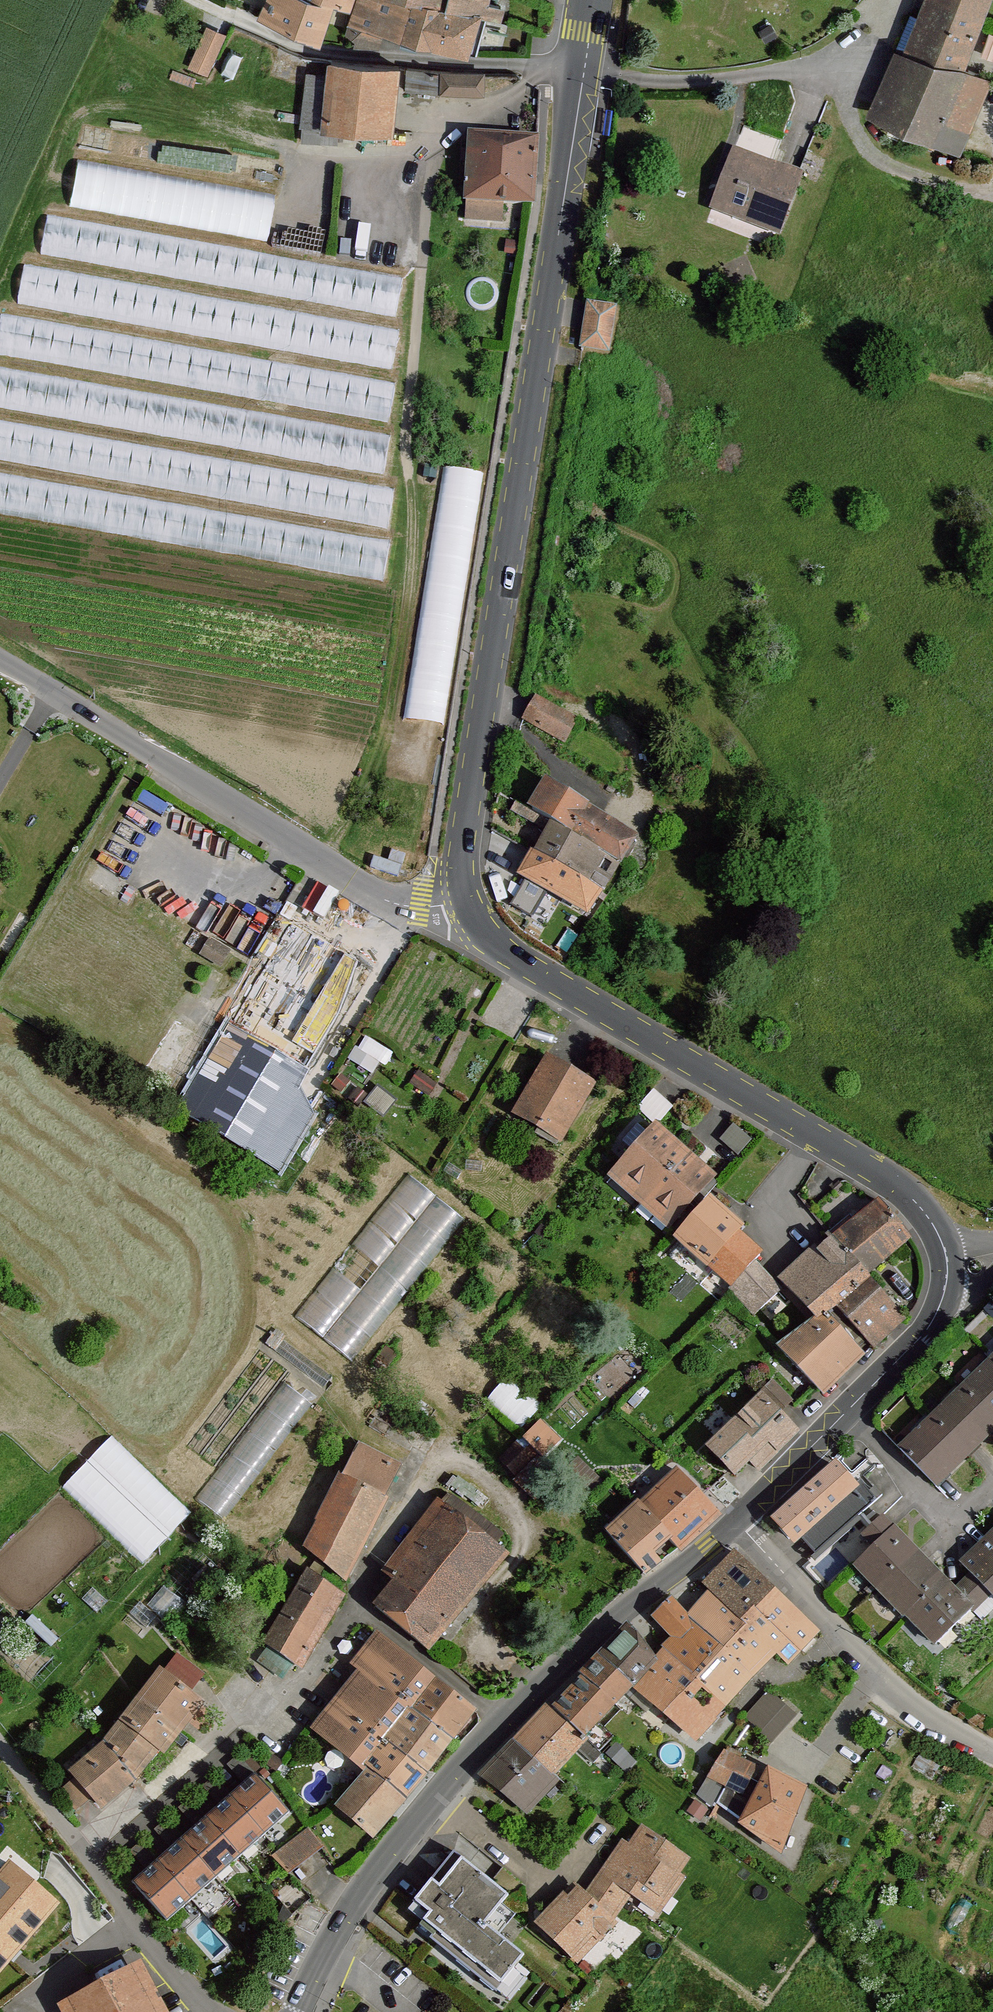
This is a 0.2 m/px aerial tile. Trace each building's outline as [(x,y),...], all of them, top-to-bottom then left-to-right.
[(353,0),(269,0),(261,17),(321,42),(334,2),(350,7),(353,0)] [(352,22),(348,33),(357,40),(356,46),(377,46),(383,32),(472,55),(484,16),(502,20),(505,8),(488,4),(489,0),(360,0),(352,22)] [(870,109),(956,147),(984,79),(961,68),(986,0),(923,0),(903,49),(898,48),(870,109)] [(209,21),(191,63),(212,72),(230,30),(209,21)] [(396,134),(403,69),(333,65),(326,130),(396,134)] [(487,79),(446,77),(444,95),(485,97),(487,79)] [(748,126),(744,144),(778,152),(782,135),(748,126)] [(537,143),(474,139),(468,220),(503,223),(505,206),(533,208),(537,143)] [(728,151),(704,213),(775,237),(798,179),(728,151)] [(279,189),(80,160),(73,204),(272,234),(279,189)] [(86,254),(89,218),(42,215),(40,251),(86,254)] [(61,304),(65,268),(18,263),(14,299),(61,304)] [(377,309),(411,311),(413,278),(379,276),(377,309)] [(588,303),(582,343),(606,347),(612,307),(588,303)] [(31,353),(39,321),(7,312),(0,339),(0,345),(31,353)] [(402,417),(405,382),(373,379),(370,414),(402,417)] [(402,440),(363,432),(356,464),(395,472),(402,440)] [(413,716),(447,721),(469,548),(475,549),(486,468),(446,463),(413,716)] [(374,486),(368,515),(399,521),(405,491),(374,486)] [(402,542),(366,538),(365,550),(400,555),(402,542)] [(573,720),(534,700),(522,722),(562,743),(573,720)] [(533,855),(521,877),(575,908),(557,934),(575,944),(595,911),(592,910),(602,891),(604,892),(620,865),(622,866),(636,839),(546,783),(530,809),(553,825),(536,856),(533,855)] [(307,905),(336,917),(345,895),(316,883),(307,905)] [(370,969),(293,924),(183,1110),(193,1116),(279,1167),(299,1132),(307,1118),(298,1112),(291,1095),(290,1085),(293,1074),(301,1061),(310,1067),(370,969)] [(228,955),(206,941),(195,958),(217,972),(228,955)] [(180,1018),(152,1067),(187,1087),(215,1038),(180,1018)] [(368,1032),(354,1056),(379,1072),(394,1048),(368,1032)] [(551,1057),(517,1115),(564,1143),(598,1085),(551,1057)] [(365,1098),(353,1090),(346,1102),(358,1109),(365,1098)] [(738,1125),(724,1141),(742,1157),(756,1141),(738,1125)] [(659,1127),(615,1179),(675,1230),(719,1179),(659,1127)] [(431,1197),(404,1177),(296,1321),(323,1341),(431,1197)] [(461,1220),(431,1197),(323,1341),(353,1364),(461,1220)] [(734,1290),(756,1314),(785,1289),(758,1262),(765,1254),(743,1234),(748,1228),(715,1200),(679,1240),(736,1288),(734,1290)] [(823,1322),(831,1317),(844,1309),(878,1348),(908,1321),(870,1276),(914,1240),(884,1204),(837,1242),(832,1237),(784,1280),(823,1322)] [(784,1348),(827,1394),(866,1356),(831,1317),(823,1322),(784,1348)] [(902,1453),(935,1486),(992,1429),(992,1363),(902,1453)] [(491,1395),(524,1424),(543,1404),(509,1374),(491,1395)] [(776,1383),(765,1394),(785,1413),(795,1402),(776,1383)] [(312,1406),(285,1385),(194,1500),(221,1521),(312,1406)] [(764,1395),(711,1448),(736,1473),(750,1459),(760,1468),(798,1430),(764,1395)] [(559,1437),(542,1423),(526,1442),(543,1456),(559,1437)] [(146,1560),(195,1510),(115,1432),(66,1483),(146,1560)] [(522,1440),(502,1460),(518,1476),(538,1457),(522,1440)] [(343,1478),(308,1550),(349,1581),(389,1500),(386,1498),(402,1465),(363,1446),(348,1481),(343,1478)] [(540,1457),(517,1482),(541,1505),(564,1480),(540,1457)] [(832,1461),(770,1517),(790,1540),(795,1535),(810,1552),(870,1497),(856,1481),(853,1484),(832,1461)] [(643,1506),(612,1534),(651,1576),(663,1565),(656,1558),(675,1541),(683,1550),(721,1516),(683,1474),(646,1508),(643,1506)] [(399,1583),(380,1607),(432,1649),(507,1558),(444,1506),(388,1574),(399,1583)] [(887,1517),(867,1536),(879,1548),(859,1567),(908,1617),(910,1615),(940,1646),(992,1594),(992,1538),(966,1564),(976,1573),(958,1591),(887,1517)] [(551,1710),(486,1778),(527,1814),(558,1783),(554,1778),(588,1744),(586,1742),(636,1687),(700,1742),(780,1654),(792,1666),(821,1633),(739,1556),(709,1586),(715,1592),(692,1618),(676,1603),(658,1619),(678,1641),(660,1663),(632,1630),(555,1714),(551,1710)] [(311,1575),(267,1645),(303,1667),(347,1597),(311,1575)] [(340,1811),(375,1840),(429,1777),(477,1713),(382,1637),(357,1669),(364,1674),(318,1733),(369,1775),(340,1811)] [(206,1701),(167,1670),(109,1745),(75,1773),(79,1778),(62,1792),(80,1813),(97,1796),(107,1808),(139,1779),(163,1747),(167,1751),(206,1701)] [(748,1713),(774,1739),(800,1712),(774,1686),(748,1713)] [(730,1755),(729,1754),(711,1782),(710,1782),(700,1798),(715,1808),(728,1788),(747,1796),(760,1770),(742,1761),(744,1755),(733,1750),(730,1755)] [(784,1845),(812,1782),(766,1762),(738,1825),(784,1845)] [(280,1818),(247,1781),(126,1888),(159,1925),(280,1818)] [(698,1803),(691,1813),(703,1822),(710,1812),(698,1803)] [(572,1885),(535,1923),(576,1959),(610,1922),(607,1918),(628,1890),(656,1909),(679,1876),(674,1874),(684,1857),(640,1827),(627,1847),(621,1843),(585,1895),(572,1885)] [(324,1850),(309,1830),(278,1853),(293,1873),(324,1850)] [(427,1933),(506,1999),(523,1978),(512,1969),(523,1956),(497,1934),(514,1913),(500,1901),(505,1895),(449,1848),(425,1876),(410,1895),(425,1907),(419,1915),(433,1926),(427,1933)] [(62,1897),(8,1854),(0,1864),(0,1975),(62,1897)] [(75,2004),(79,2011),(160,2011),(140,1972),(75,2004)]
